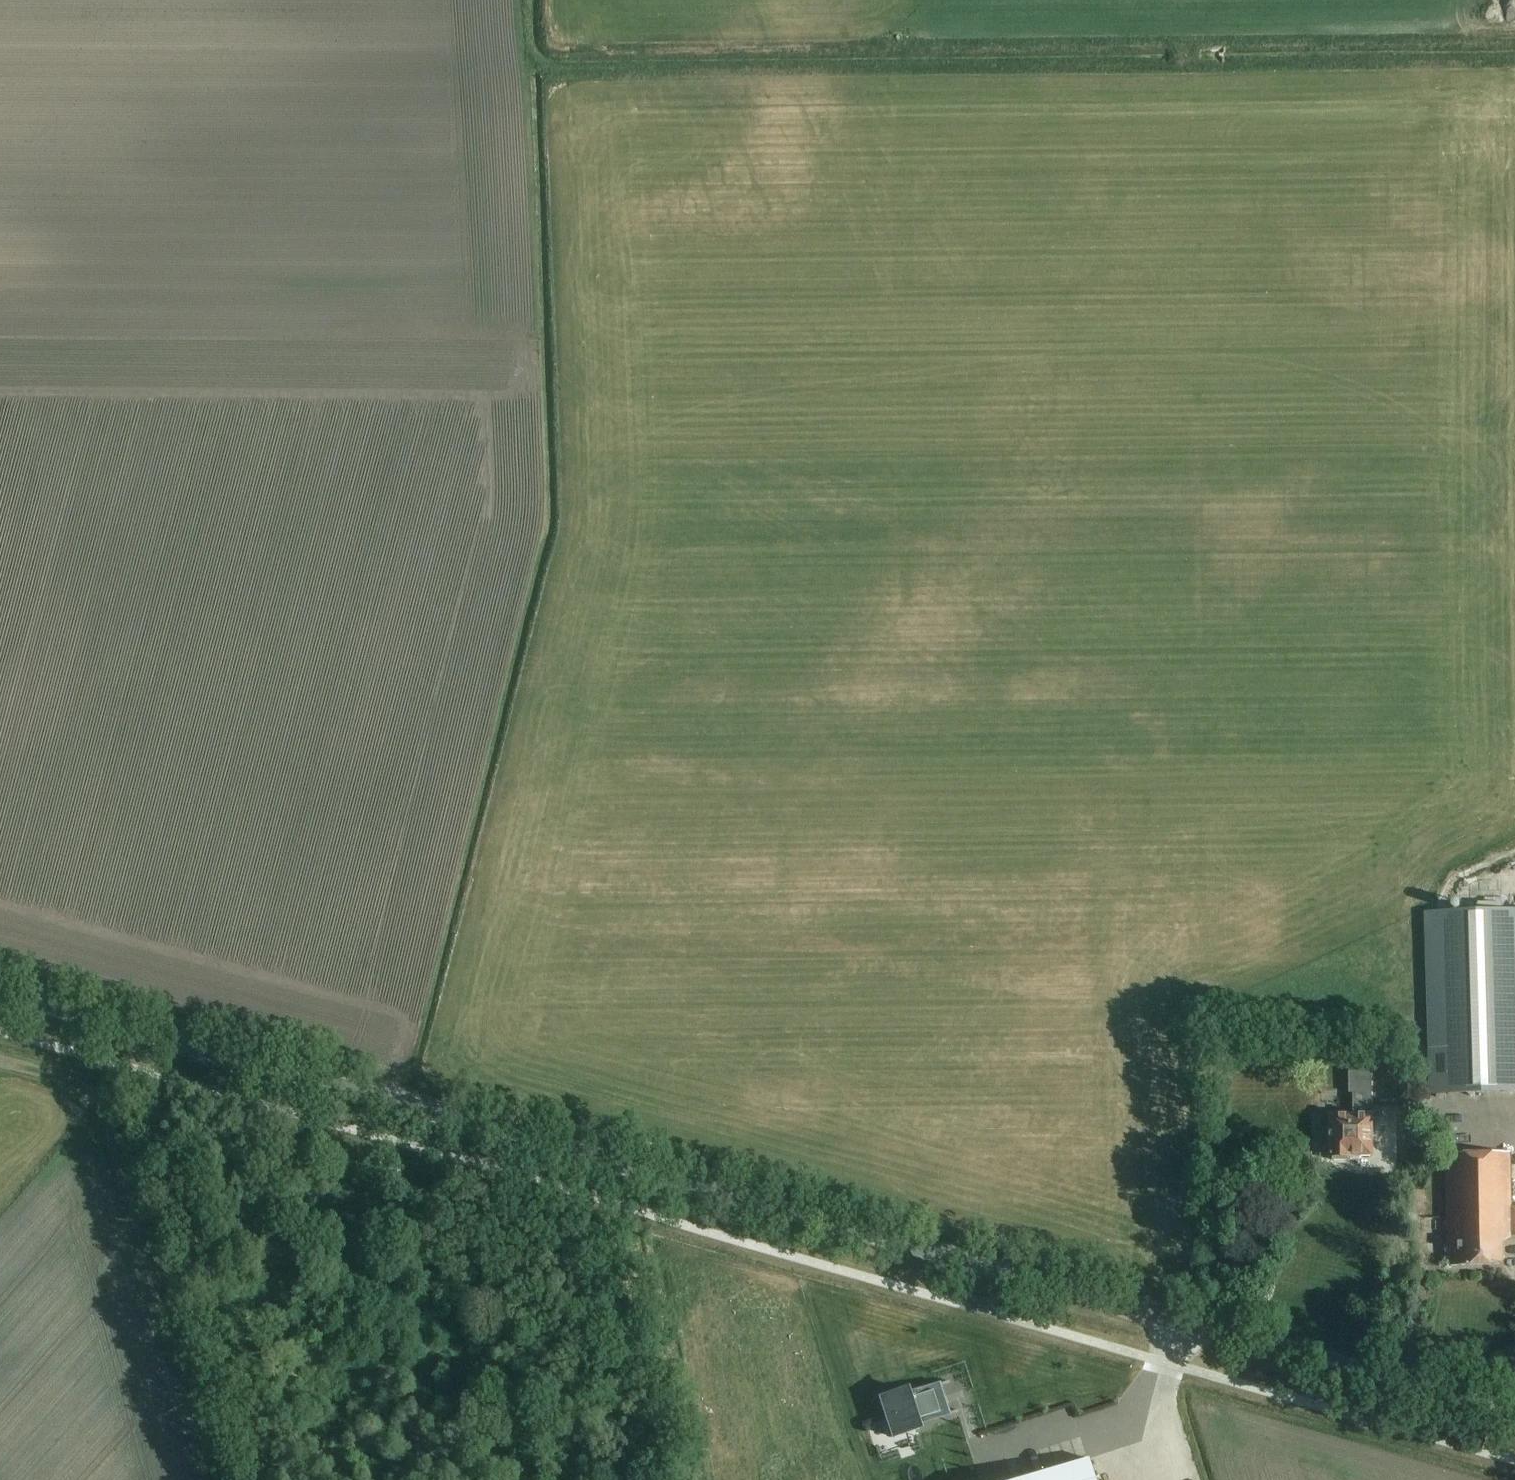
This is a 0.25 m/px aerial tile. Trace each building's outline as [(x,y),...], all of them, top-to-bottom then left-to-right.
[(1514,1091),(1514,911),(1427,913),(1432,1093),(1514,1091)] [(1369,1157),(1369,1072),(1347,1072),(1348,1091),(1352,1091),(1353,1114),(1328,1114),(1328,1127),(1319,1128),(1320,1149),(1328,1148),(1328,1156),(1333,1156),(1333,1161),(1344,1161),(1344,1157),(1369,1157)] [(1511,1154),(1444,1155),(1446,1268),(1502,1267),(1502,1243),(1509,1236),(1514,1236),(1514,1209),(1512,1209),(1511,1154)] [(950,1383),(949,1382),(916,1392),(917,1395),(909,1397),(907,1392),(908,1392),(907,1390),(896,1394),(896,1391),(879,1397),(882,1407),(884,1406),(895,1438),(915,1432),(913,1427),(946,1416),(945,1415),(936,1388),(950,1383)] [(1096,1479),(1089,1459),(1025,1479),(1095,1479),(1096,1479)]
